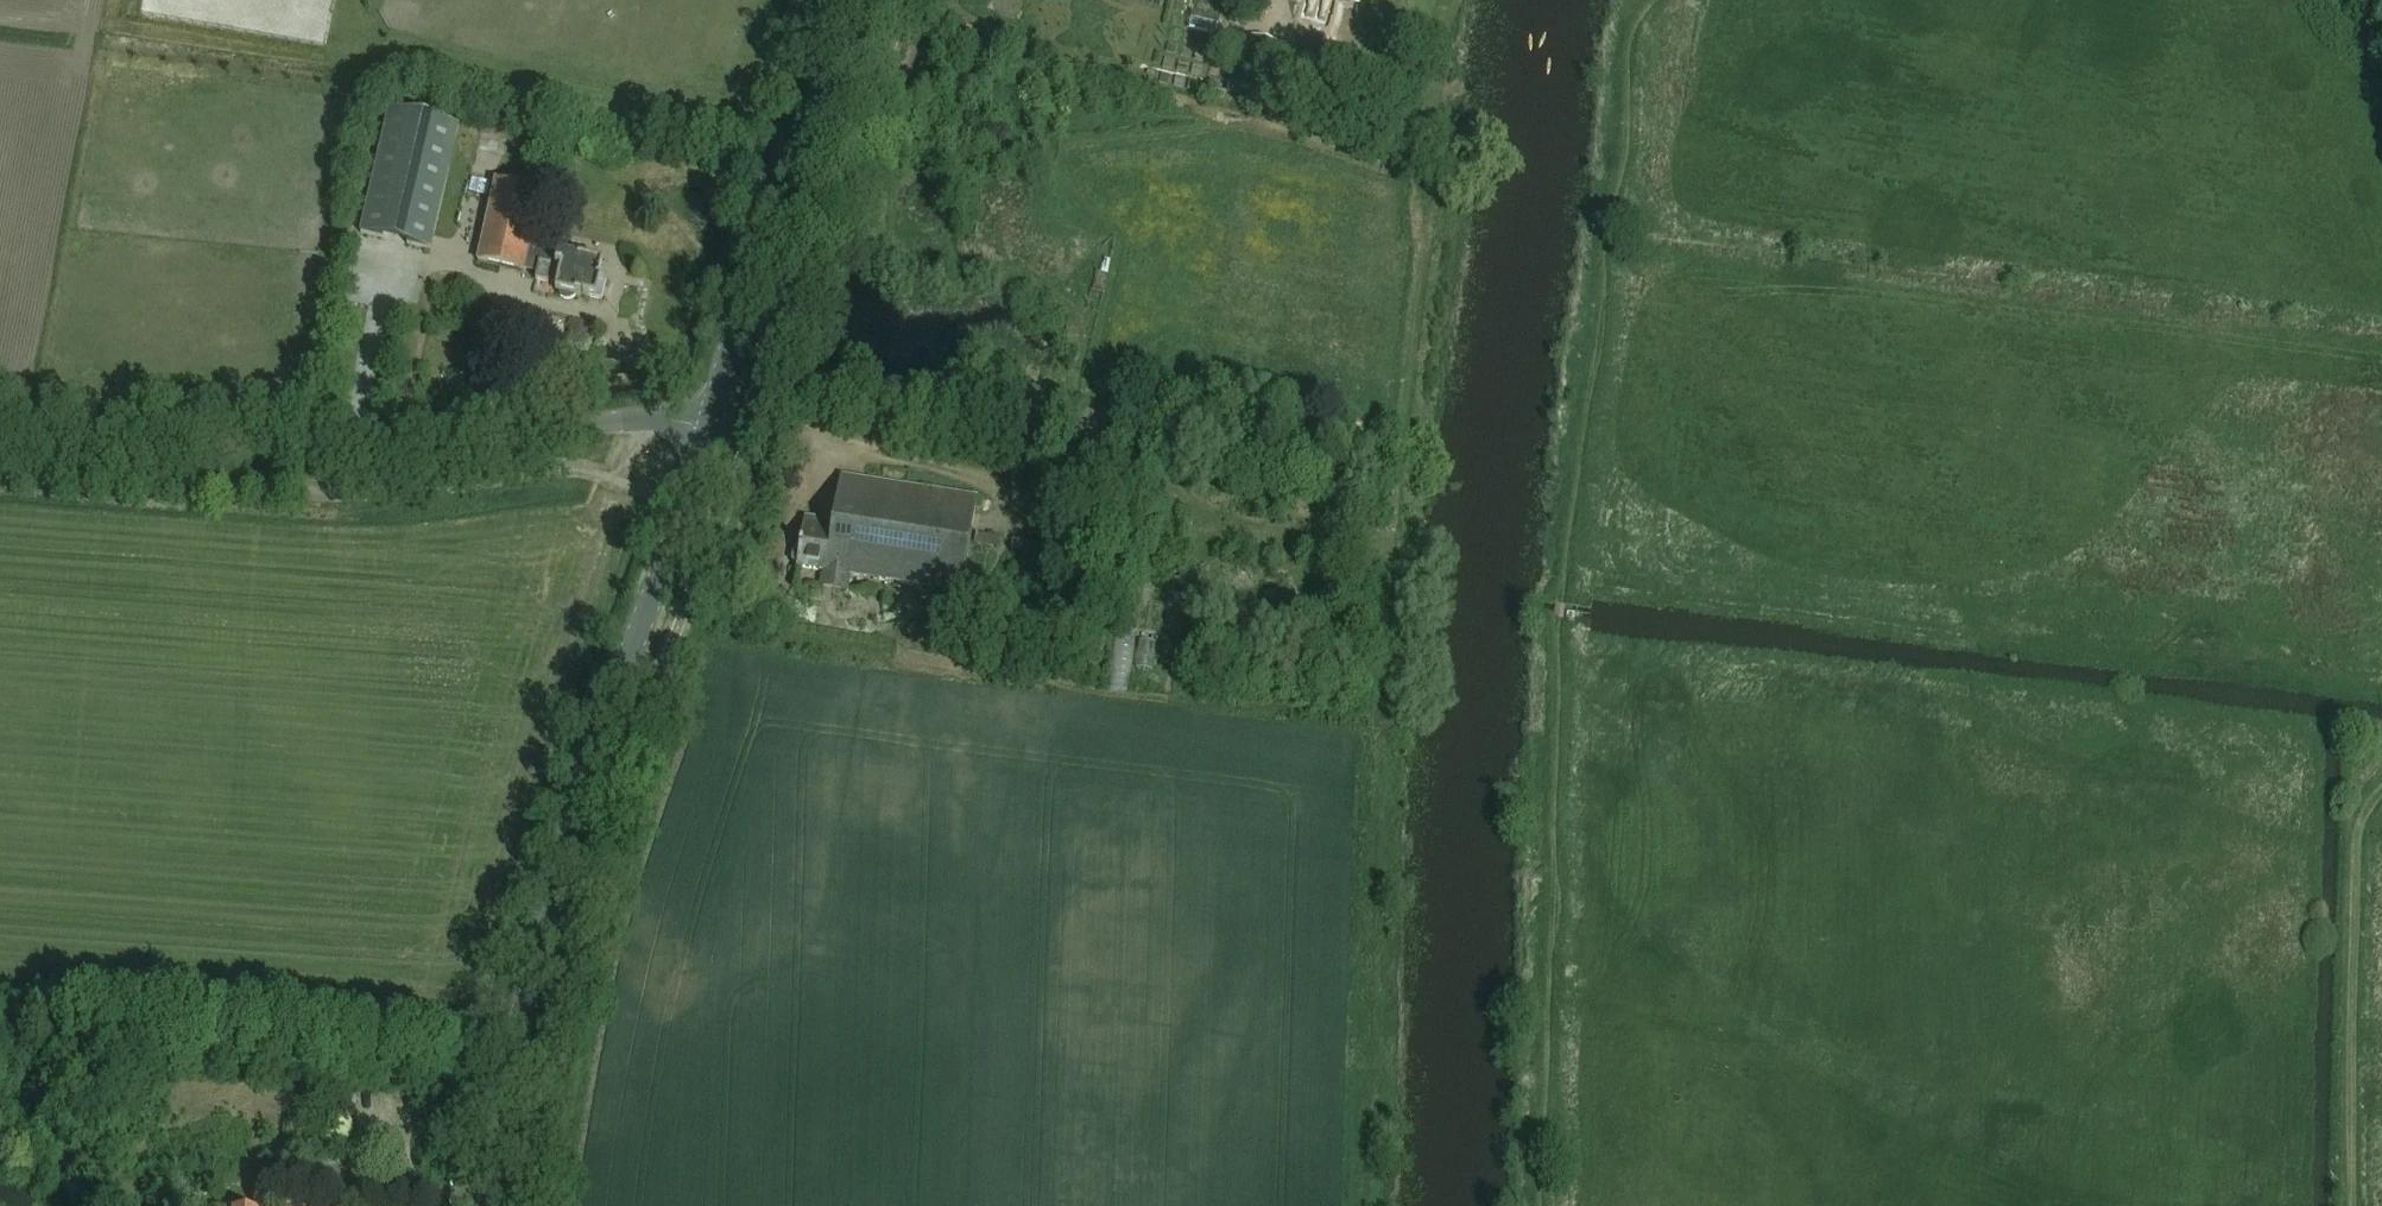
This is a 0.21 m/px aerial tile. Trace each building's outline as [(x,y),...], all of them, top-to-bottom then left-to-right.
[(359,238),(431,254),(459,128),(386,112),(359,238)] [(542,193),(497,183),(479,264),(523,273),(522,280),(557,288),(556,292),(597,302),(605,265),(558,254),(560,246),(531,239),(542,193)] [(795,557),(794,565),(798,569),(797,572),(921,591),(919,603),(961,610),(977,500),(842,479),(833,533),(804,528),(800,555),(795,557)] [(1131,691),(1138,641),(1119,638),(1112,689),(1131,691)]
